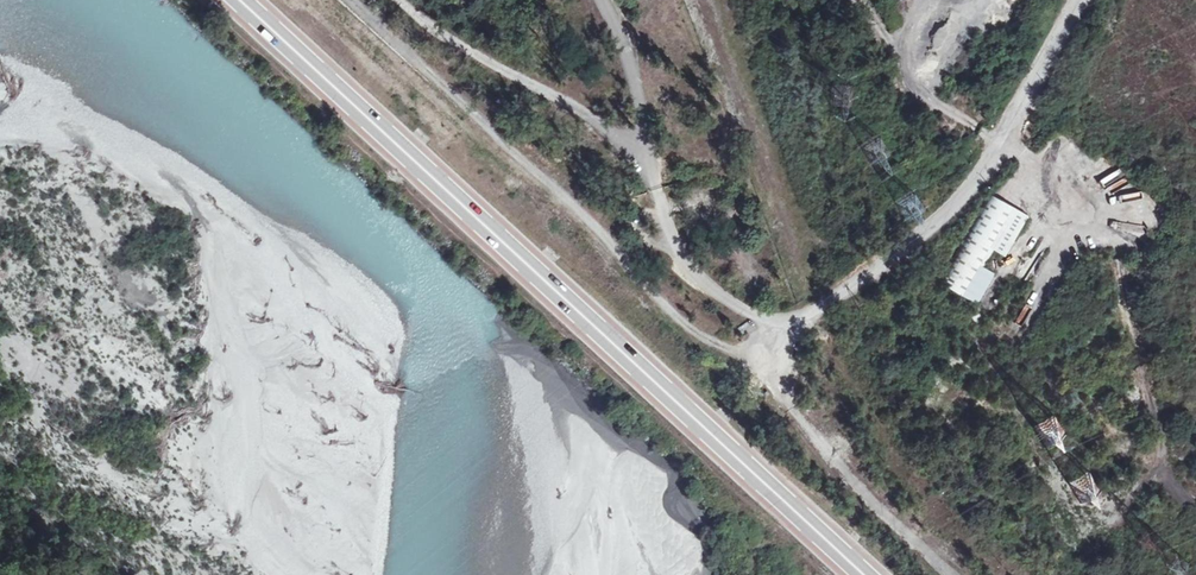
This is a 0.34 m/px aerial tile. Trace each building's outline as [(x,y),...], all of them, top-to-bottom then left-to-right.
[(990,6),(1005,18),(1018,2),(1016,0),(995,0),(990,6)] [(563,12),(554,17),(563,30),(571,26),(563,12)] [(1025,208),(996,191),(951,273),(980,289),(1025,208)] [(646,243),(647,242),(659,236),(652,224),(640,231),(644,240),(646,243)] [(1065,437),(1055,413),(1035,421),(1045,445),(1065,437)] [(1069,481),(1083,502),(1101,491),(1088,470),(1069,481)]
